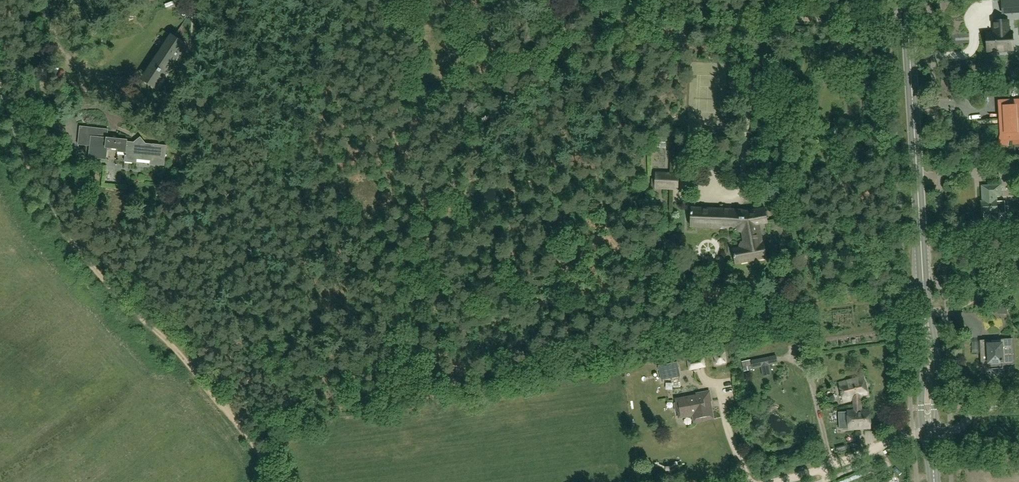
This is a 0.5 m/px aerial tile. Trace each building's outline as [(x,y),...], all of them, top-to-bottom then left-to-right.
[(1002,13),(1018,12),(1018,0),(1001,0),(1002,13)] [(986,34),(987,52),(1013,50),(1012,32),(1008,32),(1008,21),(993,21),(994,29),(995,29),(995,33),(986,34)] [(182,48),(172,41),(159,61),(156,66),(166,72),(169,67),(169,68),(182,48)] [(999,103),(1001,135),(999,144),(1000,144),(1006,145),(1007,140),(1018,139),(1018,119),(1018,102),(999,103)] [(119,150),(118,152),(118,157),(119,158),(118,160),(125,161),(125,162),(137,163),(138,159),(152,161),(151,165),(165,166),(167,146),(146,144),(141,137),(134,142),(128,142),(128,140),(108,138),(109,130),(80,127),(78,145),(90,147),(89,158),(107,160),(108,148),(119,150)] [(656,173),(656,178),(652,178),(651,188),(655,188),(678,190),(679,174),(656,173)] [(998,201),(997,201),(997,195),(1001,195),(1000,186),(983,187),(983,202),(981,202),(982,213),(984,213),(984,221),(1006,220),(1005,201),(998,202),(998,201)] [(746,211),(692,208),(691,227),(720,228),(722,225),(732,226),(732,225),(737,226),(737,228),(738,229),(739,230),(740,231),(743,232),(743,242),(742,243),(740,248),(733,249),(736,264),(766,258),(763,244),(761,245),(757,225),(767,223),(765,208),(748,212),(746,211)] [(1014,365),(1013,339),(1001,340),(1002,344),(992,344),(992,340),(980,341),(982,367),(989,366),(989,370),(1004,369),(1004,366),(1014,365)] [(723,354),(714,356),(716,365),(724,363),(723,354)] [(762,377),(772,375),(771,365),(779,364),(776,356),(751,361),(753,370),(761,368),(762,377)] [(689,371),(696,370),(705,368),(703,357),(694,359),(687,361),(689,371)] [(742,362),(744,372),(752,370),(750,360),(742,362)] [(678,364),(659,368),(662,382),(681,378),(678,364)] [(701,373),(697,374),(701,385),(705,383),(701,373)] [(854,400),(854,412),(862,411),(861,398),(869,396),(864,377),(839,383),(841,393),(840,394),(841,398),(843,399),(844,403),(854,400)] [(676,400),(676,403),(674,403),(676,412),(678,411),(679,418),(693,416),(695,422),(713,419),(710,401),(711,401),(710,392),(696,394),(696,396),(676,400)] [(839,412),(840,429),(871,428),(870,411),(862,411),(854,412),(839,412)]
